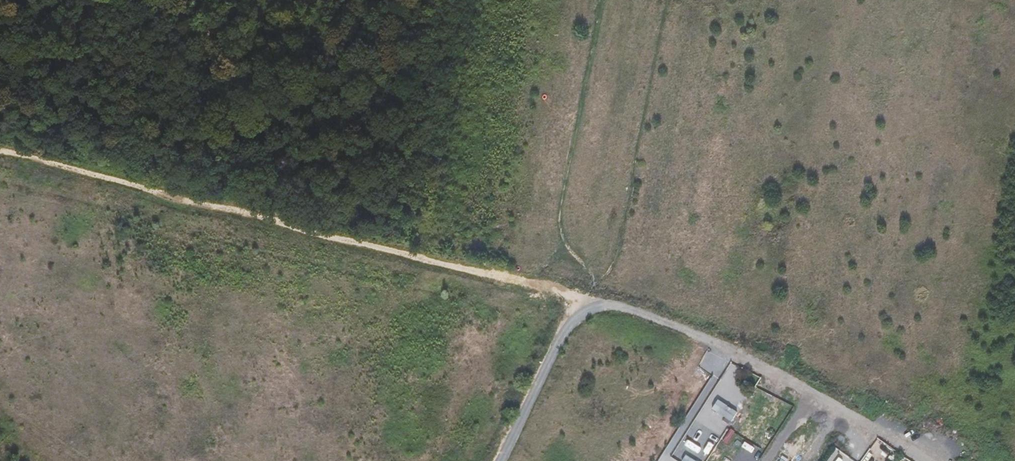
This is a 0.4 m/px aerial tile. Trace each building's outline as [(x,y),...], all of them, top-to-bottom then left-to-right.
[(719,378),(729,362),(709,349),(699,365),(719,378)] [(734,411),(715,398),(709,406),(729,419),(734,411)] [(727,423),(718,417),(713,425),(721,431),(727,423)]
